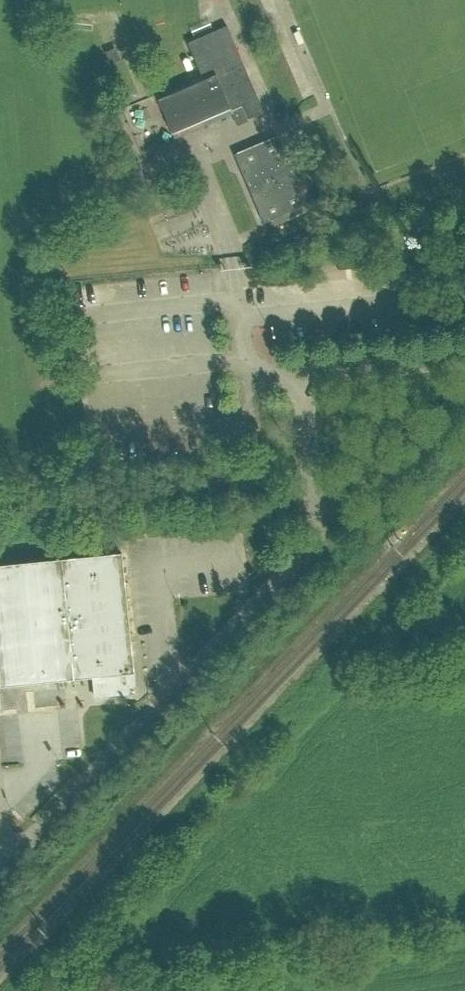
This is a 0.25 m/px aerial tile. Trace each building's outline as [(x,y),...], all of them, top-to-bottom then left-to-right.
[(264,112),(242,63),(234,43),(229,46),(225,37),(230,35),(227,26),(187,43),(199,71),(200,71),(201,75),(155,95),(174,138),(243,109),(247,119),(264,112)] [(263,223),(270,220),(307,204),(278,136),(234,154),(263,223)] [(338,270),(346,269),(351,269),(356,268),(355,255),(337,257),(338,270)] [(135,693),(133,673),(121,552),(0,564),(0,686),(93,677),(95,697),(135,693)]
